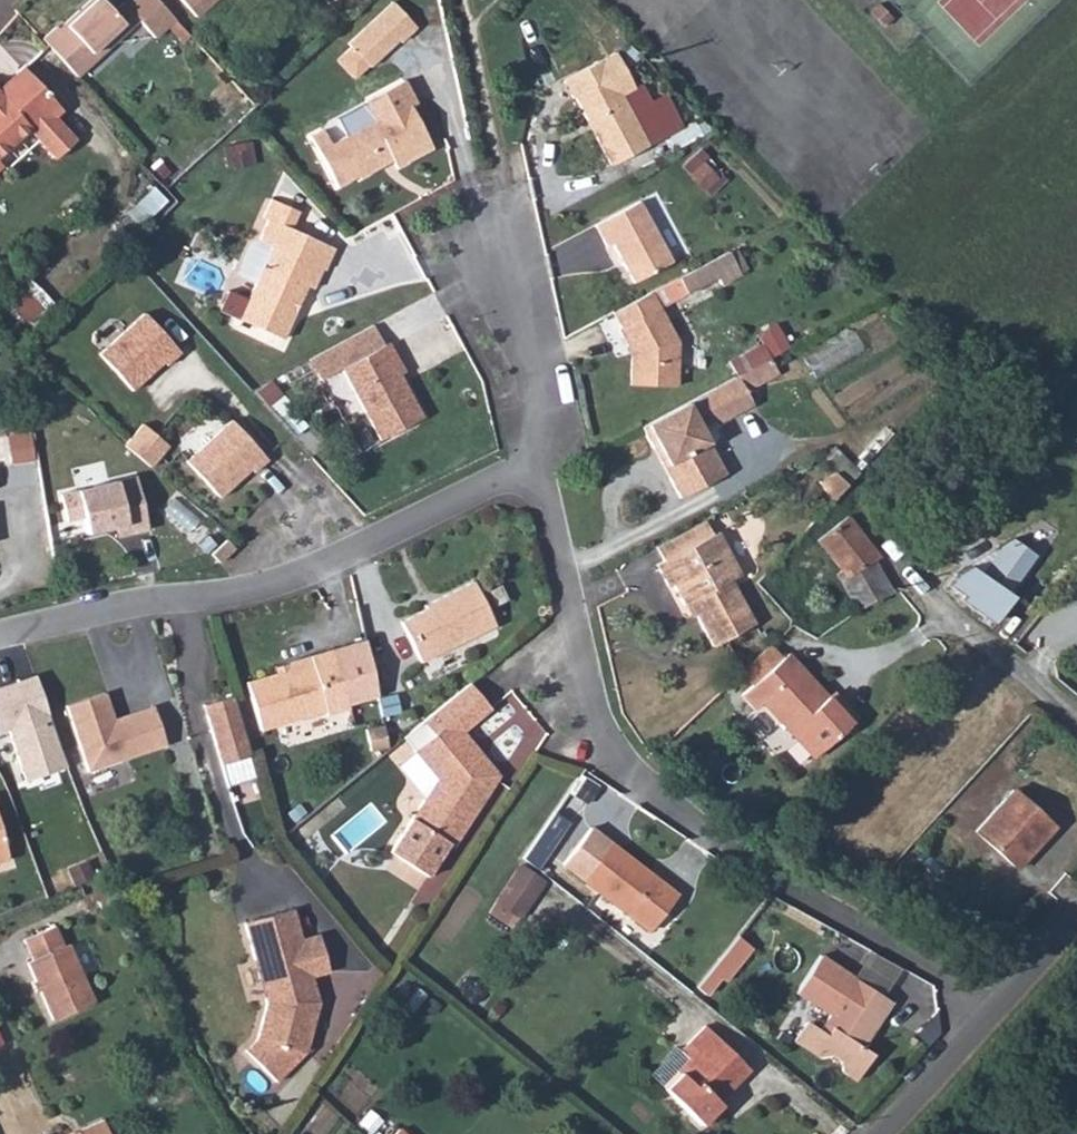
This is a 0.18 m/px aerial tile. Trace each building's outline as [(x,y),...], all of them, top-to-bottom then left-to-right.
[(155,0),(133,0),(126,6),(123,3),(112,13),(100,0),(90,0),(58,30),(55,27),(41,40),(76,77),(138,20),(154,38),(174,20),(155,0)] [(195,17),(214,0),(179,0),(195,17)] [(392,2),(347,44),(350,47),(367,66),(368,67),(398,40),(400,42),(415,28),(392,2)] [(892,19),(878,4),(869,12),(883,27),(892,19)] [(367,66),(350,47),(336,61),(353,79),(367,66)] [(633,89),(614,53),(562,81),(571,98),(574,97),(587,122),(593,123),(598,133),(596,139),(610,166),(647,146),(620,95),(633,89)] [(28,128),(57,158),(76,140),(54,117),(62,109),(22,67),(0,88),(0,154),(28,128)] [(329,144),(321,130),(309,137),(336,187),(357,176),(358,179),(392,161),(396,168),(432,148),(409,107),(415,103),(403,81),(364,101),(374,121),(329,144)] [(671,152),(700,136),(694,122),(663,138),(671,152)] [(168,157),(161,163),(170,173),(177,167),(168,157)] [(717,178),(703,163),(691,175),(705,190),(717,178)] [(259,241),(272,247),(238,320),(282,340),(306,287),(313,289),(321,269),(324,270),(334,249),(290,229),(298,212),(270,200),(262,218),(268,220),(259,241)] [(671,262),(639,202),(594,225),(606,248),(612,244),(633,283),(671,262)] [(740,274),(728,252),(678,279),(686,294),(716,278),(720,284),(740,274)] [(676,387),(676,344),(650,293),(613,313),(621,328),(618,329),(632,354),(631,386),(676,387)] [(180,353),(144,313),(98,355),(131,391),(163,363),(166,366),(180,353)] [(327,377),(341,369),(380,441),(422,418),(400,376),(404,373),(389,343),(384,346),(372,325),(316,356),(327,377)] [(769,359),(753,368),(761,383),(778,374),(769,359)] [(737,376),(701,395),(716,425),(753,406),(737,376)] [(271,382),(257,393),(267,407),(281,396),(271,382)] [(680,499),(725,474),(686,403),(642,428),(653,448),(657,446),(673,475),(669,478),(680,499)] [(231,420),(186,462),(219,498),(250,470),(254,473),(268,460),(231,420)] [(124,445),(150,468),(160,456),(169,447),(156,435),(143,424),(124,445)] [(818,482),(830,504),(847,485),(834,473),(818,482)] [(133,478),(60,496),(67,525),(80,522),(83,537),(113,530),(115,538),(146,531),(133,478)] [(848,517),(816,541),(841,570),(836,575),(856,612),(894,591),(893,590),(892,590),(874,562),(880,558),(848,517)] [(663,562),(656,565),(668,587),(673,585),(684,606),(689,603),(712,647),(754,624),(731,580),(741,575),(718,532),(712,535),(704,521),(655,547),(663,562)] [(964,595),(960,600),(992,623),(1011,597),(1007,594),(1035,556),(1007,536),(979,573),(967,564),(951,586),(964,595)] [(226,540),(211,555),(219,564),(234,549),(226,540)] [(434,601),(436,605),(401,623),(420,663),(495,626),(473,582),(434,601)] [(307,656),(309,663),(245,682),(260,731),(326,711),(327,715),(340,711),(339,707),(374,696),(357,641),(307,656)] [(752,686),(782,658),(770,644),(740,673),(752,686)] [(752,686),(743,695),(755,709),(762,703),(813,758),(857,719),(838,698),(833,704),(786,654),(782,658),(752,686)] [(33,675),(0,686),(0,750),(6,767),(14,764),(19,779),(62,765),(33,675)] [(469,684),(422,723),(432,735),(413,751),(437,780),(389,851),(427,877),(448,844),(453,847),(499,777),(483,757),(478,761),(467,748),(472,744),(462,732),(491,710),(469,684)] [(115,726),(104,693),(66,707),(88,771),(165,746),(153,707),(121,717),(123,723),(115,726)] [(378,699),(381,716),(399,713),(395,695),(378,699)] [(233,697),(213,703),(216,713),(206,716),(220,765),(243,758),(251,756),(233,697)] [(206,716),(216,713),(213,703),(203,706),(206,716)] [(243,758),(220,765),(227,786),(249,780),(243,758)] [(1054,828),(1013,790),(975,832),(1017,869),(1054,828)] [(678,895),(592,829),(563,866),(649,932),(678,895)] [(544,882),(521,866),(489,912),(513,928),(544,882)] [(262,918),(243,923),(266,1004),(256,1040),(244,1051),(275,1082),(306,1052),(318,1002),(311,977),(328,972),(318,935),(301,940),(292,910),(274,914),(277,922),(264,925),(262,918)] [(63,947),(54,927),(23,940),(32,961),(27,963),(52,1020),(93,1002),(68,945),(63,947)] [(751,948),(737,937),(723,954),(696,988),(705,995),(719,977),(725,982),(751,948)] [(824,1009),(831,1014),(820,1031),(806,1022),(794,1041),(819,1057),(831,1055),(840,1061),(844,1073),(856,1081),(873,1055),(862,1047),(891,1002),(820,956),(796,993),(823,1011),(824,1009)] [(675,1072),(678,1075),(664,1090),(700,1126),(721,1106),(714,1098),(719,1093),(723,1097),(749,1071),(705,1027),(679,1052),(687,1060),(675,1072)] [(101,1120),(81,1129),(82,1133),(107,1133),(101,1120)]
